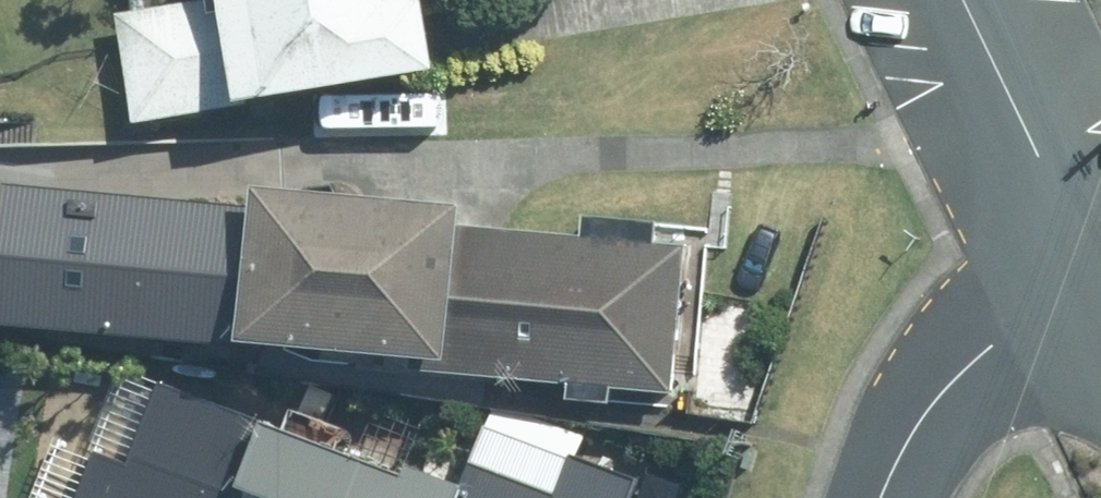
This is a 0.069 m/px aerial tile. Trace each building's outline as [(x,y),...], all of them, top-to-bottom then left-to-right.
[(117,12),(136,122),(444,69),(432,0),(186,0),(117,12)] [(452,363),(451,373),(694,396),(701,330),(699,330),(702,309),(708,245),(657,240),(659,222),(587,215),(585,234),(464,222),(466,203),(259,183),(257,209),(43,189),(30,323),(452,363)] [(251,487),(276,427),(165,382),(132,464),(98,451),(80,497),(247,497),(251,487)] [(251,487),(279,497),(461,497),(467,482),(414,462),(408,478),(276,427),(251,487)] [(461,497),(631,497),(638,478),(571,453),(557,491),(475,460),(467,482),(461,497)]
